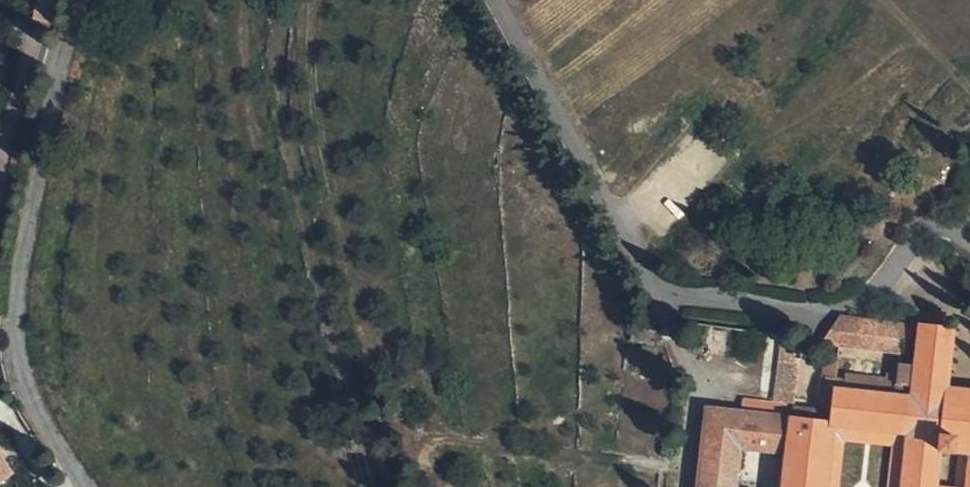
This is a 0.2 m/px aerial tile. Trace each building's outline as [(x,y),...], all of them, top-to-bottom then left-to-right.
[(47,32),(55,6),(32,2),(25,23),(47,32)] [(905,352),(923,334),(924,325),(845,317),(825,343),(905,352)] [(912,428),(905,486),(969,486),(969,388),(956,386),(962,329),(924,325),(923,334),(916,394),(951,398),(948,432),(912,428)] [(771,395),(803,398),(810,342),(778,338),(771,395)] [(899,360),(897,376),(833,370),(832,382),(910,389),(912,361),(899,360)] [(951,398),(916,394),(835,386),(833,401),(831,420),(912,428),(948,432),(951,398)] [(704,486),(736,486),(740,444),(783,448),(778,486),(825,486),(831,420),(833,401),(803,398),(771,395),(713,389),(704,486)] [(0,453),(0,486),(16,474),(0,453)]
